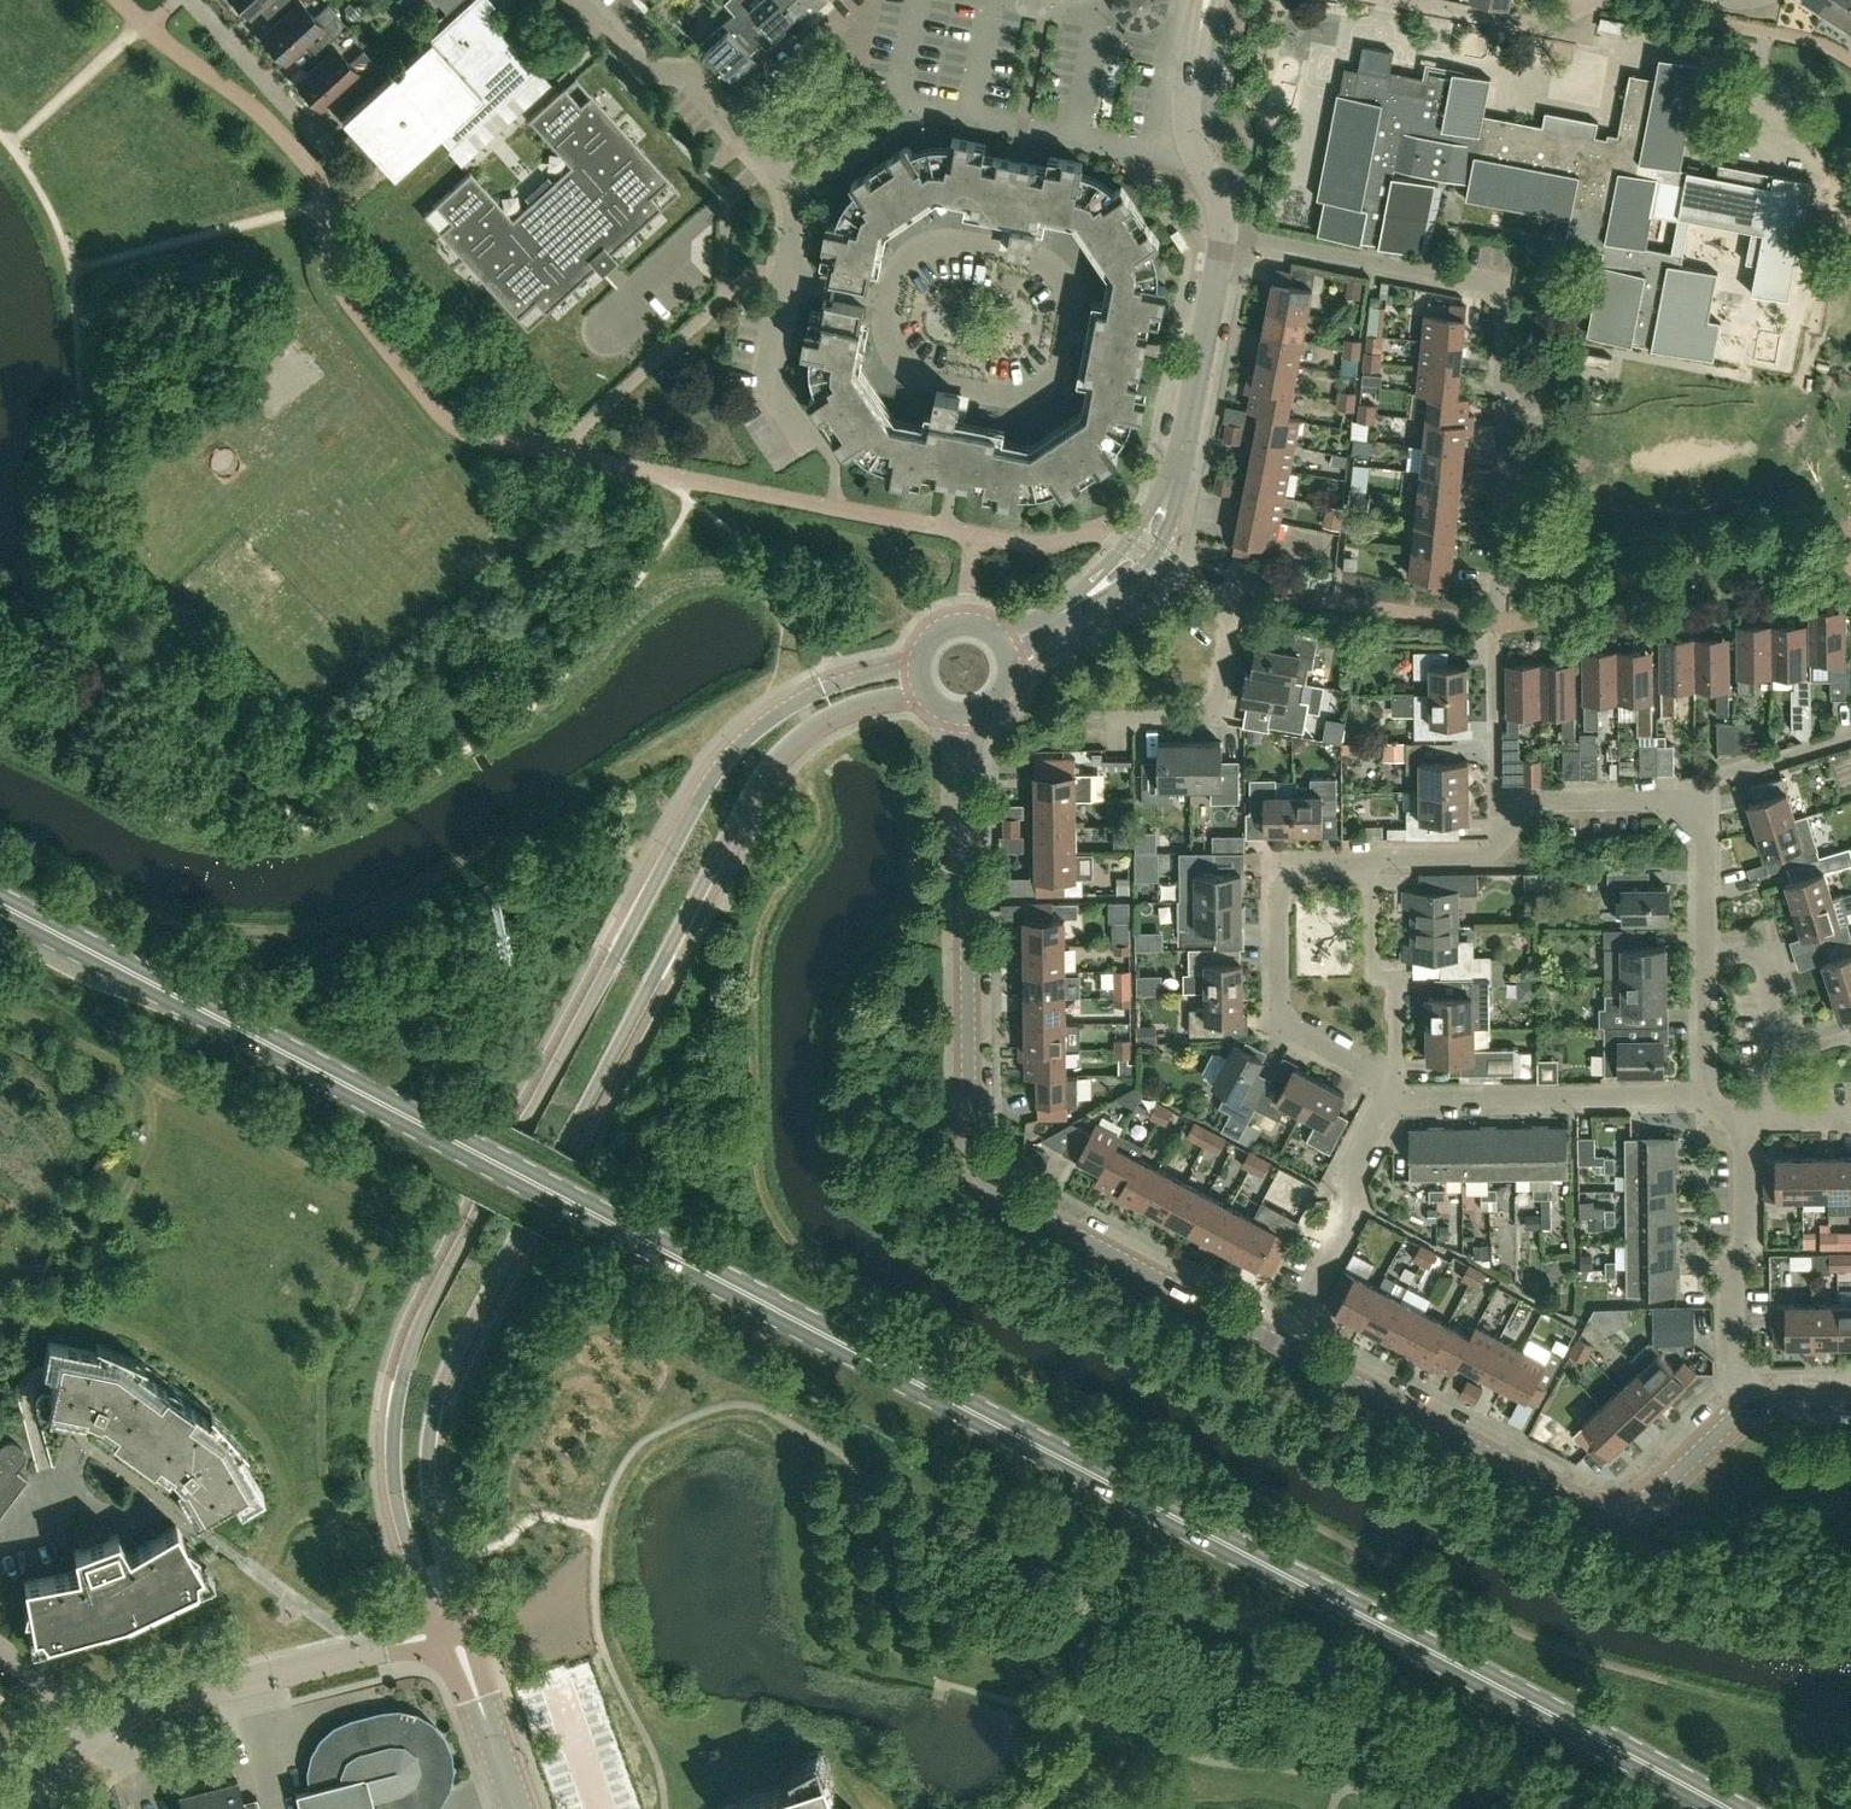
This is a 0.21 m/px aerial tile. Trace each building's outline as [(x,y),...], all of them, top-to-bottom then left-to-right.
[(249,16),(266,0),(234,0),(236,2),(234,3),(235,7),(237,10),(241,13),(245,14),(246,13),(249,16)] [(513,91),(546,61),(545,61),(538,67),(530,59),(530,60),(486,11),(494,4),(490,0),(471,0),(342,117),(392,172),(435,133),(449,149),(472,128),(504,99),(513,91)] [(446,13),(460,0),(434,0),(446,13)] [(734,12),(735,12),(767,48),(779,37),(774,31),(796,12),(801,17),(786,0),(727,0),(725,2),(734,12)] [(801,17),(820,0),(786,0),(801,17)] [(1826,12),(1834,0),(1804,0),(1803,2),(1822,15),(1825,11),(1826,12)] [(1826,12),(1828,12),(1825,16),(1845,29),(1847,25),(1850,27),(1850,0),(1834,0),(1826,12)] [(300,1),(261,36),(271,48),(270,49),(271,53),(273,56),(276,59),(280,60),(282,59),(284,62),(311,37),(321,48),(346,25),(327,4),(314,17),(300,1)] [(349,3),(345,7),(345,15),(350,20),(358,12),(349,3)] [(735,12),(734,12),(700,44),(732,79),(756,57),(751,52),(762,43),(767,48),(735,12)] [(1627,36),(1630,22),(1602,17),(1599,30),(1627,36)] [(1324,199),(1317,233),(1361,241),(1363,232),(1380,236),(1378,245),(1422,253),(1429,218),(1386,209),(1394,168),(1423,173),(1468,182),(1465,198),(1496,204),(1512,119),(1483,114),(1490,77),(1452,70),(1451,77),(1438,74),(1437,80),(1389,71),(1393,51),(1362,45),(1358,69),(1345,67),(1339,93),(1337,92),(1317,197),(1324,199)] [(335,47),(297,82),(307,94),(305,95),(306,99),(308,102),(311,105),(315,106),(317,105),(320,108),(347,83),(357,94),(381,71),(371,60),(363,50),(349,62),(335,47)] [(1595,135),(1597,121),(1545,111),(1542,125),(1512,119),(1496,204),(1569,218),(1564,243),(1603,250),(1589,325),(1587,335),(1631,343),(1632,342),(1640,343),(1640,344),(1641,344),(1641,343),(1651,345),(1651,347),(1652,347),(1712,359),(1719,321),(1707,318),(1716,271),(1680,264),(1682,253),(1684,253),(1691,218),(1752,230),(1746,262),(1757,264),(1751,293),(1787,300),(1810,180),(1718,162),(1715,175),(1680,169),(1700,64),(1659,56),(1655,78),(1648,77),(1629,73),(1622,110),(1616,139),(1595,135)] [(530,77),(448,152),(461,166),(551,84),(538,70),(530,77)] [(470,172),(435,204),(451,222),(439,233),(517,318),(535,301),(545,313),(594,269),(661,208),(651,196),(668,180),(591,95),(580,105),(563,87),(528,119),(570,166),(512,219),(470,172)] [(1014,213),(1008,245),(1032,250),(1040,208),(1077,215),(1115,271),(1108,308),(1098,306),(1085,373),(1095,375),(1088,412),(1032,450),(995,443),(997,433),(955,425),(960,395),(936,390),(928,430),(891,423),(853,367),(861,327),(860,327),(864,307),(823,299),(819,319),(809,317),(802,352),(812,353),(822,388),(809,396),(847,452),(856,447),(888,465),(886,475),(920,482),(922,472),(946,477),(954,478),(963,480),(985,484),(983,494),(1017,501),(1019,491),(1056,485),(1061,494),(1118,456),(1112,447),(1131,415),(1141,417),(1147,383),(1137,381),(1142,357),(1143,351),(1145,344),(1145,341),(1150,318),(1159,320),(1166,286),(1156,284),(1151,247),(1159,241),(1121,185),(1113,191),(1081,172),(1083,162),(1048,156),(1046,166),(1023,161),(1016,160),(1008,158),(984,154),(986,144),(951,137),(950,147),(913,152),(907,144),(851,182),(856,190),(838,223),(828,221),(821,255),(831,257),(827,277),(868,285),(872,265),(873,265),(880,226),(937,188),(974,195),(972,205),(1006,212),(1014,213)] [(1179,230),(1172,235),(1184,252),(1190,247),(1179,230)] [(1275,268),(1267,306),(1307,313),(1312,287),(1290,282),(1292,271),(1275,268)] [(1380,296),(1371,295),(1370,304),(1379,305),(1380,296)] [(1422,339),(1462,343),(1466,305),(1449,303),(1447,314),(1425,312),(1422,339)] [(1267,306),(1263,331),(1302,339),(1307,313),(1267,306)] [(1297,364),(1302,339),(1263,331),(1258,357),(1297,364)] [(1344,347),(1359,348),(1360,340),(1345,338),(1344,347)] [(1422,339),(1419,365),(1459,369),(1462,343),(1422,339)] [(1359,348),(1344,347),(1343,356),(1358,357),(1359,348)] [(1364,359),(1379,361),(1380,352),(1365,350),(1364,359)] [(1583,363),(1610,369),(1612,357),(1585,351),(1583,363)] [(1297,364),(1258,357),(1254,373),(1248,372),(1247,381),(1292,390),(1297,364)] [(1379,361),(1364,359),(1363,368),(1378,369),(1379,361)] [(1457,395),(1457,394),(1459,369),(1419,365),(1417,392),(1429,393),(1457,395)] [(1362,373),(1361,383),(1381,386),(1382,375),(1371,373),(1371,374),(1362,373)] [(1248,409),(1259,411),(1287,416),(1288,415),(1292,390),(1247,381),(1245,390),(1251,391),(1248,409)] [(1339,390),(1339,399),(1354,400),(1355,392),(1339,390)] [(1429,393),(1426,419),(1472,423),(1473,414),(1467,413),(1469,396),(1457,394),(1457,395),(1429,393)] [(1354,400),(1339,399),(1338,408),(1353,409),(1354,400)] [(1359,403),(1359,411),(1374,413),(1375,404),(1359,403)] [(1259,411),(1254,436),(1294,444),(1299,417),(1288,415),(1287,416),(1259,411)] [(1374,413),(1359,411),(1358,420),(1373,422),(1374,413)] [(1472,423),(1426,419),(1423,444),(1463,449),(1465,432),(1471,432),(1472,423)] [(1227,422),(1225,431),(1240,434),(1242,425),(1227,422)] [(1240,434),(1225,431),(1223,440),(1238,442),(1240,434)] [(1254,436),(1249,462),(1289,469),(1294,444),(1254,436)] [(1423,444),(1420,471),(1460,475),(1463,449),(1423,444)] [(1249,462),(1244,488),(1284,495),(1289,469),(1249,462)] [(1475,476),(1490,478),(1491,469),(1476,467),(1475,476)] [(1420,471),(1418,496),(1458,501),(1460,475),(1420,471)] [(1217,473),(1215,482),(1230,485),(1232,476),(1217,473)] [(1490,478),(1475,476),(1474,485),(1489,487),(1490,478)] [(1230,485),(1215,482),(1213,491),(1229,493),(1230,485)] [(1244,488),(1240,513),(1279,521),(1284,495),(1244,488)] [(1418,496),(1415,522),(1455,526),(1458,501),(1418,496)] [(1274,547),(1279,521),(1240,513),(1232,551),(1249,554),(1252,543),(1274,547)] [(1469,528),(1485,529),(1486,521),(1470,519),(1469,528)] [(1415,522),(1412,548),(1452,552),(1455,526),(1415,522)] [(1485,529),(1469,528),(1469,537),(1484,538),(1485,529)] [(1448,591),(1452,552),(1412,548),(1409,575),(1432,577),(1431,589),(1448,591)] [(1834,610),(1809,610),(1810,661),(1830,661),(1830,698),(1850,697),(1849,659),(1844,659),(1844,621),(1834,621),(1834,610)] [(1771,676),(1771,625),(1747,625),(1747,635),(1737,635),(1738,692),(1749,692),(1749,676),(1771,676)] [(1771,676),(1793,676),(1795,676),(1795,689),(1792,689),(1793,729),(1802,736),(1811,736),(1810,680),(1805,674),(1805,636),(1795,636),(1795,625),(1771,625),(1771,676)] [(1256,644),(1251,672),(1251,673),(1290,680),(1305,682),(1307,683),(1310,668),(1312,668),(1318,635),(1289,630),(1286,649),(1256,644)] [(1694,689),(1694,638),(1670,638),(1670,650),(1660,650),(1661,714),(1676,714),(1676,689),(1694,689)] [(1717,638),(1694,638),(1694,689),(1716,688),(1716,714),(1728,714),(1728,649),(1718,649),(1717,638)] [(1430,693),(1467,693),(1467,664),(1447,664),(1447,650),(1413,650),(1414,676),(1430,676),(1430,693)] [(1595,733),(1595,727),(1599,727),(1598,702),(1617,701),(1617,651),(1593,651),(1593,663),(1583,663),(1584,713),(1579,713),(1580,744),(1588,744),(1595,733)] [(1617,651),(1617,701),(1637,701),(1637,735),(1652,735),(1651,662),(1641,662),(1641,651),(1617,651)] [(1540,715),(1540,664),(1516,664),(1516,675),(1506,676),(1507,730),(1503,730),(1503,755),(1519,755),(1519,731),(1518,715),(1540,715)] [(1564,664),(1540,664),(1540,715),(1562,714),(1562,740),(1574,740),(1574,675),(1564,675),(1564,664)] [(1305,682),(1290,680),(1251,673),(1251,672),(1246,671),(1242,700),(1271,705),(1268,725),(1304,731),(1308,711),(1319,713),(1324,686),(1307,683),(1305,682)] [(1467,693),(1430,693),(1393,694),(1393,715),(1414,715),(1414,736),(1448,736),(1448,722),(1467,721),(1467,693)] [(1717,751),(1733,751),(1733,722),(1716,722),(1717,751)] [(1733,722),(1733,751),(1751,751),(1750,722),(1733,722)] [(1190,787),(1190,741),(1158,742),(1159,769),(1142,770),(1142,802),(1170,802),(1170,787),(1190,787)] [(1190,741),(1190,787),(1210,786),(1211,802),(1239,801),(1238,769),(1221,769),(1221,741),(1190,741)] [(1419,790),(1468,789),(1468,760),(1436,760),(1436,741),(1405,741),(1406,771),(1419,771),(1419,790)] [(1657,774),(1656,744),(1657,742),(1640,742),(1640,774),(1657,774)] [(1656,744),(1657,774),(1674,773),(1673,744),(1656,744)] [(1580,777),(1580,776),(1579,754),(1579,748),(1562,748),(1563,777),(1580,777)] [(1597,754),(1579,754),(1580,776),(1597,777),(1597,754)] [(1035,799),(1075,799),(1092,799),(1092,771),(1075,772),(1075,757),(1035,757),(1035,799)] [(1542,784),(1542,759),(1524,759),(1525,784),(1542,784)] [(1747,802),(1756,830),(1795,818),(1782,776),(1749,786),(1753,800),(1747,802)] [(1310,794),(1293,794),(1293,831),(1322,831),(1322,811),(1336,811),(1336,777),(1310,778),(1310,794)] [(1264,831),(1293,831),(1293,794),(1275,794),(1275,778),(1249,778),(1250,812),(1264,812),(1264,831)] [(1387,838),(1406,838),(1437,837),(1436,819),(1468,819),(1468,789),(1419,790),(1420,808),(1406,808),(1406,827),(1387,827),(1387,838)] [(1075,825),(1075,799),(1035,799),(1035,825),(1075,825)] [(1795,818),(1756,830),(1764,857),(1774,854),(1779,868),(1791,865),(1790,864),(1819,856),(1818,855),(1814,840),(1815,840),(1807,814),(1795,818)] [(1019,825),(1019,816),(1003,817),(1003,826),(1019,825)] [(1019,834),(1019,825),(1003,826),(1003,834),(1019,834)] [(1075,825),(1035,825),(1035,852),(1075,851),(1075,825)] [(1136,831),(1136,849),(1156,849),(1156,831),(1136,831)] [(1793,909),(1832,897),(1824,871),(1850,863),(1850,850),(1850,846),(1818,855),(1819,856),(1790,864),(1791,865),(1795,878),(1785,882),(1793,909)] [(1082,878),(1075,878),(1075,851),(1035,852),(1035,893),(1082,893),(1082,878)] [(1195,899),(1241,899),(1241,871),(1214,871),(1214,855),(1180,856),(1180,884),(1195,884),(1195,899)] [(1640,870),(1607,870),(1608,898),(1616,898),(1616,919),(1668,918),(1668,886),(1640,886),(1640,870)] [(1524,872),(1524,889),(1537,889),(1536,871),(1524,872)] [(1411,925),(1457,925),(1456,894),(1477,893),(1477,872),(1439,872),(1439,891),(1402,892),(1402,905),(1411,905),(1411,925)] [(1828,944),(1844,939),(1846,938),(1850,936),(1847,922),(1849,917),(1847,911),(1850,910),(1850,892),(1832,898),(1832,897),(1793,909),(1802,936),(1812,933),(1817,948),(1828,944)] [(1242,927),(1241,922),(1246,922),(1246,905),(1241,905),(1241,899),(1195,899),(1179,899),(1179,928),(1181,928),(1181,943),(1215,943),(1214,927),(1242,927)] [(1109,901),(1109,921),(1112,921),(1130,920),(1129,901),(1109,901)] [(1024,944),(1065,944),(1064,917),(1079,916),(1079,902),(1053,902),(1024,902),(1024,944)] [(1440,977),(1448,977),(1488,977),(1491,977),(1491,955),(1457,955),(1457,925),(1411,925),(1411,945),(1402,946),(1403,959),(1440,958),(1440,977)] [(1604,929),(1605,977),(1665,976),(1665,946),(1634,946),(1634,928),(1604,929)] [(1163,933),(1136,934),(1136,951),(1163,950),(1163,933)] [(1828,944),(1832,958),(1822,961),(1830,988),(1850,982),(1850,936),(1846,938),(1844,939),(1828,944)] [(1129,943),(1114,943),(1114,952),(1129,952),(1129,943)] [(1065,944),(1024,944),(1024,970),(1065,970),(1065,944)] [(1184,991),(1205,991),(1242,990),(1242,962),(1222,962),(1222,947),(1188,948),(1189,974),(1184,974),(1184,991)] [(1065,970),(1024,970),(1025,987),(1018,987),(1018,996),(1065,996),(1065,970)] [(1605,978),(1622,978),(1622,993),(1605,993),(1605,1007),(1599,1007),(1599,1025),(1635,1024),(1635,1007),(1666,1006),(1665,976),(1605,977),(1605,978)] [(1489,1026),(1489,995),(1488,977),(1448,977),(1449,995),(1428,996),(1428,1027),(1472,1026),(1489,1026)] [(1830,988),(1839,1016),(1850,1012),(1850,982),(1830,988)] [(1114,987),(1114,996),(1130,996),(1130,987),(1114,987)] [(1242,1019),(1242,1014),(1242,990),(1205,991),(1205,1008),(1189,1008),(1189,1034),(1224,1033),(1223,1019),(1242,1019)] [(1065,996),(1018,996),(1018,1005),(1025,1005),(1025,1022),(1065,1022),(1065,996)] [(1130,1004),(1130,996),(1114,996),(1114,1005),(1130,1004)] [(1065,1022),(1025,1022),(1025,1039),(1019,1039),(1019,1048),(1065,1048),(1065,1022)] [(1605,1073),(1619,1073),(1663,1072),(1662,1039),(1648,1039),(1648,1024),(1604,1025),(1605,1073)] [(1472,1047),(1472,1026),(1428,1027),(1429,1058),(1460,1058),(1460,1073),(1514,1072),(1514,1047),(1472,1047)] [(1115,1039),(1115,1048),(1130,1047),(1130,1038),(1115,1039)] [(1231,1112),(1221,1130),(1235,1137),(1245,1120),(1261,1089),(1249,1082),(1266,1051),(1246,1040),(1243,1047),(1234,1042),(1227,1055),(1219,1051),(1213,1052),(1203,1071),(1205,1077),(1213,1082),(1227,1090),(1218,1105),(1231,1112)] [(1130,1047),(1115,1048),(1115,1057),(1130,1056),(1130,1047)] [(1065,1048),(1019,1048),(1019,1057),(1025,1057),(1025,1075),(1037,1075),(1037,1074),(1066,1074),(1065,1048)] [(1261,1089),(1245,1120),(1247,1121),(1255,1106),(1278,1118),(1286,1104),(1301,1112),(1319,1079),(1294,1066),(1284,1083),(1271,1076),(1264,1090),(1261,1089)] [(1037,1074),(1037,1075),(1038,1117),(1067,1117),(1066,1101),(1078,1101),(1078,1073),(1066,1074),(1037,1074)] [(1344,1093),(1319,1079),(1301,1112),(1316,1120),(1307,1139),(1330,1151),(1348,1117),(1335,1110),(1344,1093)] [(1157,1119),(1164,1106),(1156,1101),(1149,1115),(1157,1119)] [(1164,1106),(1157,1119),(1165,1123),(1172,1110),(1164,1106)] [(1063,1150),(1100,1169),(1101,1169),(1114,1144),(1115,1145),(1120,1134),(1095,1121),(1090,1131),(1077,1124),(1073,1131),(1065,1127),(1044,1138),(1063,1150)] [(1203,1143),(1210,1130),(1194,1121),(1186,1135),(1203,1143)] [(1540,1127),(1540,1177),(1567,1176),(1567,1126),(1540,1127)] [(1488,1177),(1488,1127),(1461,1128),(1462,1178),(1488,1177)] [(1514,1177),(1514,1127),(1488,1127),(1488,1177),(1514,1177)] [(1540,1177),(1540,1127),(1514,1127),(1514,1177),(1540,1177)] [(1436,1178),(1436,1128),(1409,1128),(1409,1178),(1436,1178)] [(1462,1178),(1461,1128),(1436,1128),(1436,1178),(1462,1178)] [(1210,1130),(1203,1143),(1217,1151),(1225,1138),(1210,1130)] [(1143,1146),(1120,1134),(1115,1145),(1114,1144),(1101,1169),(1100,1169),(1095,1180),(1110,1188),(1107,1193),(1115,1198),(1137,1157),(1143,1146)] [(1578,1136),(1579,1163),(1604,1163),(1605,1156),(1605,1154),(1595,1154),(1595,1136),(1578,1136)] [(1625,1163),(1674,1163),(1674,1136),(1624,1136),(1625,1163)] [(1249,1168),(1256,1154),(1249,1150),(1241,1164),(1249,1168)] [(1256,1154),(1249,1168),(1262,1175),(1269,1161),(1256,1154)] [(1615,1156),(1605,1156),(1604,1163),(1604,1164),(1615,1164),(1615,1156)] [(1764,1197),(1803,1197),(1802,1156),(1764,1157),(1764,1197)] [(1828,1156),(1802,1156),(1803,1197),(1829,1196),(1828,1156)] [(1828,1156),(1829,1196),(1828,1213),(1850,1213),(1850,1156),(1828,1156)] [(1141,1204),(1160,1169),(1137,1157),(1115,1198),(1124,1202),(1127,1196),(1141,1204)] [(1674,1163),(1625,1163),(1625,1189),(1675,1189),(1674,1163)] [(1183,1181),(1160,1169),(1141,1204),(1156,1212),(1153,1218),(1162,1222),(1183,1181)] [(1206,1193),(1183,1181),(1162,1222),(1170,1226),(1173,1221),(1187,1229),(1206,1193)] [(1540,1187),(1541,1198),(1549,1198),(1549,1186),(1540,1187)] [(1488,1187),(1488,1198),(1497,1198),(1497,1187),(1488,1187)] [(1436,1188),(1436,1199),(1445,1199),(1445,1188),(1436,1188)] [(1675,1189),(1625,1189),(1625,1215),(1675,1215),(1675,1189)] [(1229,1205),(1206,1193),(1187,1229),(1202,1237),(1199,1242),(1208,1246),(1229,1205)] [(1252,1217),(1229,1205),(1208,1246),(1216,1251),(1219,1245),(1234,1253),(1252,1217)] [(1290,1237),(1267,1225),(1274,1212),(1258,1205),(1252,1217),(1234,1253),(1271,1273),(1290,1237)] [(1594,1205),(1594,1216),(1605,1215),(1604,1208),(1605,1205),(1594,1205)] [(1615,1215),(1605,1215),(1605,1223),(1615,1223),(1615,1215)] [(1675,1215),(1625,1215),(1625,1241),(1675,1241),(1675,1215)] [(1820,1247),(1829,1247),(1829,1231),(1820,1231),(1820,1247)] [(1829,1231),(1829,1247),(1838,1246),(1838,1231),(1829,1231)] [(1626,1267),(1675,1267),(1675,1241),(1625,1241),(1626,1267)] [(1413,1258),(1421,1262),(1428,1249),(1420,1244),(1413,1258)] [(1436,1253),(1428,1249),(1421,1262),(1429,1266),(1436,1253)] [(1838,1253),(1838,1268),(1847,1268),(1847,1252),(1838,1253)] [(1829,1268),(1838,1268),(1838,1253),(1829,1253),(1829,1268)] [(1605,1259),(1605,1268),(1616,1267),(1616,1260),(1605,1259)] [(1469,1281),(1476,1267),(1468,1263),(1461,1277),(1469,1281)] [(1476,1267),(1469,1281),(1477,1285),(1484,1272),(1476,1267)] [(1616,1267),(1605,1268),(1605,1276),(1616,1276),(1616,1267)] [(1675,1267),(1626,1267),(1626,1294),(1676,1293),(1675,1267)] [(1325,1304),(1359,1323),(1378,1287),(1343,1269),(1325,1304)] [(1400,1299),(1378,1287),(1359,1323),(1374,1330),(1371,1336),(1379,1340),(1400,1299)] [(1422,1311),(1400,1299),(1379,1340),(1387,1344),(1390,1339),(1405,1347),(1422,1311)] [(1803,1350),(1812,1350),(1812,1303),(1770,1304),(1771,1326),(1774,1326),(1774,1344),(1803,1344),(1803,1350)] [(1812,1303),(1812,1350),(1822,1350),(1822,1343),(1839,1343),(1838,1303),(1812,1303)] [(1838,1303),(1839,1343),(1850,1343),(1850,1303),(1838,1303)] [(1695,1344),(1695,1306),(1653,1306),(1654,1345),(1695,1344)] [(1446,1323),(1422,1311),(1405,1347),(1420,1355),(1417,1360),(1425,1364),(1446,1323)] [(1469,1335),(1446,1323),(1425,1364),(1433,1369),(1436,1363),(1452,1372),(1457,1361),(1470,1336),(1469,1335)] [(1475,1325),(1469,1335),(1470,1336),(1457,1361),(1480,1373),(1499,1337),(1475,1325)] [(1503,1385),(1522,1349),(1499,1337),(1480,1373),(1503,1385)] [(1574,1345),(1587,1353),(1592,1345),(1578,1337),(1574,1345)] [(1630,1360),(1639,1370),(1667,1399),(1695,1373),(1683,1360),(1675,1368),(1659,1351),(1649,1341),(1630,1360)] [(47,1342),(42,1368),(55,1371),(46,1414),(83,1422),(94,1427),(167,1479),(175,1487),(194,1520),(232,1497),(239,1509),(262,1496),(237,1453),(242,1450),(244,1452),(246,1451),(209,1411),(208,1412),(143,1366),(144,1364),(95,1343),(94,1344),(97,1345),(96,1352),(47,1342)] [(1587,1353),(1574,1345),(1570,1353),(1583,1360),(1587,1353)] [(1546,1362),(1522,1349),(1503,1385),(1538,1404),(1546,1388),(1535,1383),(1546,1362)] [(1648,1417),(1667,1399),(1639,1370),(1620,1388),(1648,1417)] [(1467,1397),(1474,1383),(1467,1379),(1459,1393),(1467,1397)] [(1474,1383),(1467,1397),(1475,1401),(1482,1387),(1474,1383)] [(1629,1435),(1648,1417),(1620,1388),(1601,1405),(1629,1435)] [(1629,1435),(1601,1405),(1582,1424),(1597,1441),(1589,1449),(1601,1461),(1629,1435)] [(0,1446),(0,1477),(18,1491),(27,1480),(16,1472),(23,1463),(24,1461),(24,1459),(25,1457),(25,1455),(24,1454),(24,1452),(23,1450),(22,1449),(16,1444),(14,1443),(13,1442),(11,1442),(9,1442),(7,1442),(5,1443),(3,1444),(1,1445),(0,1446)] [(10,1502),(18,1491),(0,1477),(0,1495),(10,1502)] [(1,1513),(10,1502),(0,1495),(0,1513),(1,1513)] [(27,1633),(30,1650),(47,1646),(45,1640),(123,1619),(145,1608),(196,1584),(198,1589),(214,1581),(205,1566),(201,1569),(175,1525),(128,1553),(116,1534),(73,1550),(77,1572),(23,1582),(32,1632),(27,1633)] [(436,1802),(445,1787),(449,1770),(447,1753),(440,1737),(428,1724),(414,1715),(397,1712),(379,1714),(349,1721),(333,1729),(321,1740),(312,1755),(308,1772),(310,1788),(294,1792),(298,1808),(428,1808),(436,1802)] [(821,1752),(791,1768),(795,1781),(724,1804),(727,1808),(839,1808),(821,1752)] [(256,1798),(242,1802),(236,1780),(226,1782),(225,1777),(206,1782),(213,1808),(259,1808),(256,1798)] [(206,1782),(187,1787),(188,1792),(178,1795),(182,1808),(213,1808),(206,1782)]
